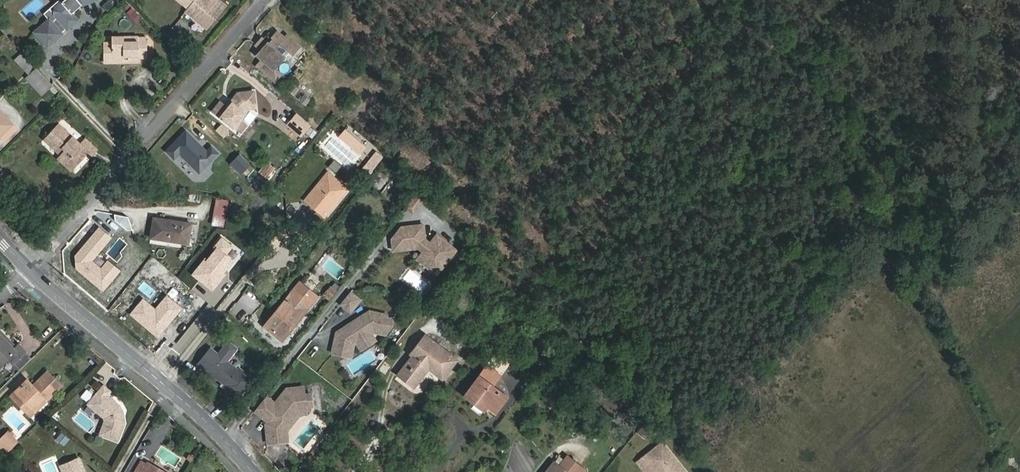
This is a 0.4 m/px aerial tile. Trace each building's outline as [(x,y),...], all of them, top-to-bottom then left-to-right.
[(48,47),(62,34),(61,33),(60,31),(65,26),(67,28),(68,29),(78,20),(72,14),(82,4),(94,0),(62,0),(63,1),(55,8),(55,15),(57,18),(52,23),(49,20),(35,32),(48,47)] [(189,10),(187,12),(196,19),(211,0),(178,0),(189,10)] [(21,5),(10,18),(19,26),(30,12),(21,5)] [(135,24),(142,20),(134,7),(128,11),(135,24)] [(39,19),(30,12),(19,26),(28,33),(39,19)] [(269,43),(265,47),(258,41),(252,49),(257,53),(252,60),(271,76),(286,58),(289,61),(297,51),(283,40),(281,42),(273,35),(268,42),(269,43)] [(138,43),(146,43),(147,37),(112,36),(112,43),(103,42),(103,58),(124,59),(127,59),(127,61),(138,61),(138,58),(138,43)] [(146,58),(146,43),(138,43),(138,58),(146,58)] [(13,60),(26,74),(34,67),(20,53),(13,60)] [(36,68),(41,73),(48,66),(36,54),(29,61),(36,68)] [(41,94),(52,84),(41,73),(36,68),(26,77),(41,94)] [(306,105),(310,99),(291,85),(286,91),(306,105)] [(239,123),(247,114),(254,112),(251,97),(237,99),(233,101),(226,110),(223,113),(220,111),(217,108),(211,115),(232,132),(232,131),(239,123)] [(11,125),(0,113),(0,135),(11,125)] [(309,125),(295,115),(288,126),(302,136),(309,125)] [(60,155),(75,168),(89,152),(85,148),(90,142),(85,138),(80,143),(58,123),(45,138),(59,151),(63,147),(65,149),(61,153),(60,155)] [(245,128),(239,123),(232,131),(239,137),(245,128)] [(0,135),(0,136),(5,141),(16,130),(11,125),(0,135)] [(305,133),(312,138),(317,130),(310,125),(305,133)] [(350,126),(357,133),(359,132),(351,125),(350,126)] [(354,137),(357,133),(350,126),(347,130),(345,129),(338,137),(358,155),(366,147),(354,137)] [(183,141),(179,146),(185,150),(189,145),(183,141)] [(98,149),(90,142),(85,148),(89,152),(93,155),(98,149)] [(179,146),(165,163),(174,170),(179,164),(201,181),(218,160),(210,154),(206,159),(189,145),(185,150),(179,146)] [(377,151),(374,155),(379,163),(383,157),(377,151)] [(60,155),(56,159),(71,172),(75,168),(60,155)] [(379,163),(374,155),(365,165),(372,171),(379,163)] [(3,163),(0,166),(0,185),(12,173),(3,163)] [(324,216),(346,189),(327,174),(305,201),(324,216)] [(199,203),(200,196),(190,195),(189,202),(199,203)] [(224,228),(229,202),(217,199),(212,226),(224,228)] [(420,205),(412,199),(401,213),(408,220),(420,205)] [(129,221),(118,219),(118,225),(128,233),(133,234),(129,221)] [(186,244),(189,224),(154,219),(151,238),(186,244)] [(451,254),(432,239),(425,248),(421,245),(419,229),(397,231),(388,243),(389,254),(416,251),(420,255),(414,263),(425,272),(428,268),(430,268),(437,273),(451,254)] [(95,264),(114,242),(103,232),(79,260),(80,274),(105,296),(122,277),(110,267),(105,273),(95,264)] [(191,274),(211,289),(232,261),(224,255),(231,246),(220,237),(213,247),(214,248),(206,259),(204,258),(191,274)] [(428,268),(425,272),(433,278),(437,273),(430,268),(428,268)] [(307,274),(297,286),(264,327),(281,341),(314,300),(309,295),(318,284),(307,274)] [(324,288),(318,284),(309,295),(314,300),(324,288)] [(325,298),(329,302),(335,294),(331,291),(325,298)] [(130,314),(157,336),(162,330),(160,329),(166,321),(168,323),(180,308),(166,296),(154,310),(142,300),(130,314)] [(357,304),(347,296),(337,308),(347,316),(357,304)] [(366,315),(333,336),(329,356),(348,360),(351,347),(353,346),(368,337),(370,335),(380,337),(382,328),(388,329),(389,323),(382,321),(383,319),(366,315)] [(382,338),(388,329),(382,328),(380,337),(382,338)] [(26,350),(19,344),(12,351),(0,339),(2,338),(0,336),(0,366),(7,358),(12,363),(26,350)] [(410,354),(412,356),(415,353),(423,360),(435,344),(425,336),(410,354)] [(368,337),(353,346),(358,353),(372,344),(368,337)] [(238,369),(237,371),(225,362),(235,349),(227,342),(217,355),(209,349),(198,363),(196,366),(204,372),(206,370),(225,385),(224,387),(237,398),(252,380),(238,369)] [(415,353),(412,356),(398,374),(413,387),(428,369),(441,379),(456,360),(435,344),(423,360),(415,353)] [(26,350),(12,363),(18,369),(32,357),(26,350)] [(500,376),(486,366),(464,396),(474,404),(471,408),(478,414),(481,414),(487,406),(496,413),(507,398),(492,387),(500,376)] [(43,397),(46,400),(61,386),(47,371),(32,385),(27,380),(15,391),(31,407),(43,397)] [(103,385),(87,403),(104,417),(104,421),(98,434),(116,441),(124,424),(122,408),(107,395),(110,391),(103,385)] [(266,428),(267,444),(281,443),(280,429),(296,409),(304,408),(304,402),(310,402),(310,396),(304,396),(303,388),(286,389),(274,404),(266,397),(254,411),(265,420),(267,419),(271,422),(269,424),(266,428)] [(30,416),(46,400),(43,397),(31,407),(15,391),(11,395),(30,416)] [(280,429),(281,443),(287,442),(286,431),(299,415),(305,414),(304,408),(296,409),(280,429)] [(622,427),(629,420),(622,414),(615,421),(622,427)] [(57,428),(52,434),(63,444),(68,438),(57,428)] [(0,442),(0,448),(6,454),(17,443),(8,434),(0,442)] [(658,471),(659,471),(686,471),(662,443),(637,463),(644,471),(650,471),(653,469),(654,471),(658,471)] [(558,466),(566,471),(584,471),(585,471),(566,456),(558,466)] [(76,458),(63,464),(67,471),(83,471),(76,458)] [(149,464),(147,467),(139,462),(134,471),(162,471),(149,464)] [(554,462),(546,471),(566,471),(558,466),(554,462)] [(58,466),(61,471),(67,471),(63,464),(58,466)]
